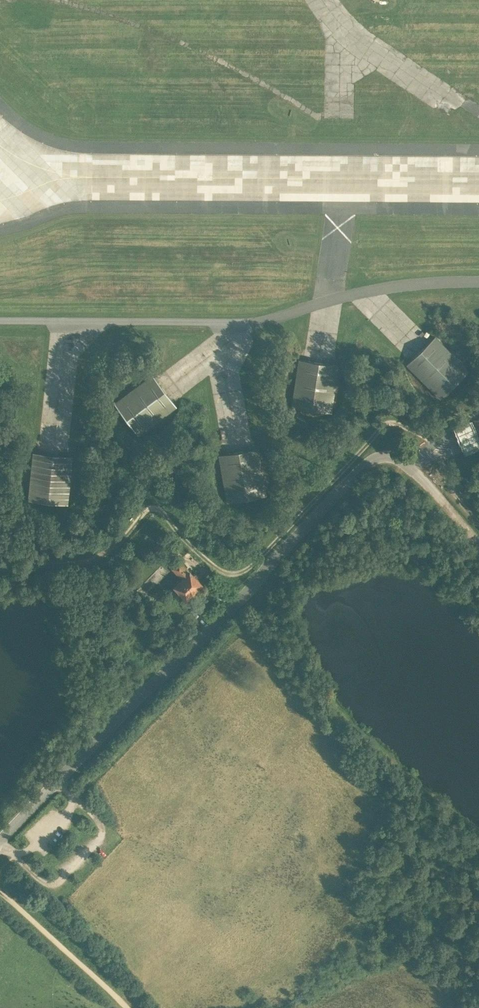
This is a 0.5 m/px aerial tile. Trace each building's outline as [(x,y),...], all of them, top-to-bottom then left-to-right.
[(420,351),(407,365),(443,400),(469,373),(433,337),(420,351)] [(317,363),(299,360),(292,407),(331,413),(338,366),(317,363)] [(152,376),(114,404),(138,435),(176,407),(163,391),(152,376)] [(453,427),(455,432),(462,448),(464,454),(478,447),(478,438),(473,424),(471,420),(453,427)] [(239,452),(219,456),(227,502),(266,495),(258,449),(239,452)] [(53,455),(33,453),(28,501),(67,505),(72,457),(53,455)] [(164,560),(132,592),(138,600),(171,568),(164,560)] [(189,571),(179,560),(171,568),(182,578),(189,571)] [(202,584),(190,571),(189,571),(182,578),(174,586),(186,599),(202,584)]
